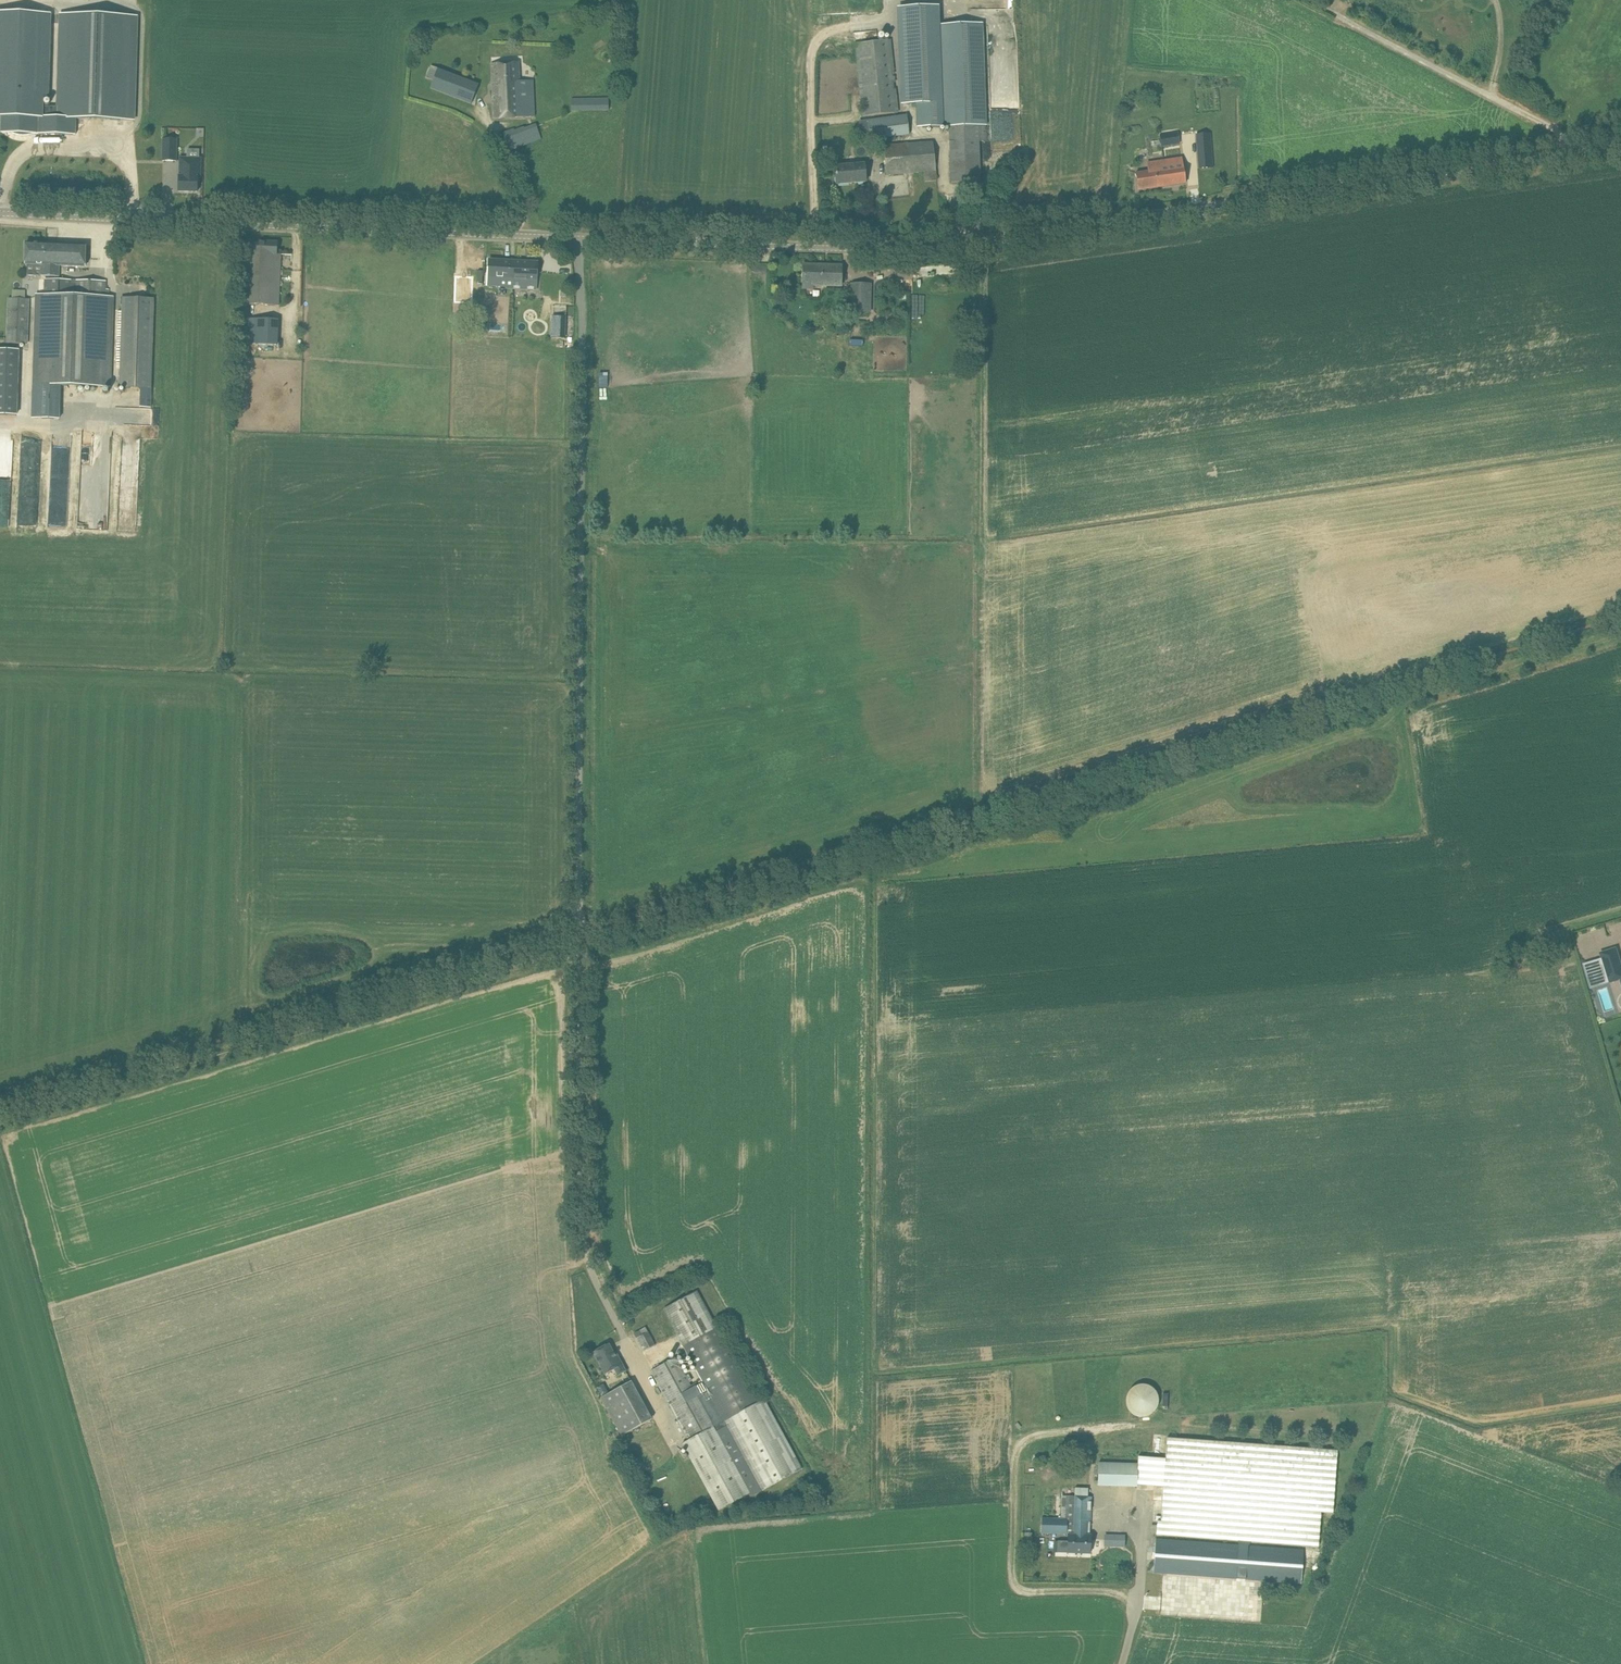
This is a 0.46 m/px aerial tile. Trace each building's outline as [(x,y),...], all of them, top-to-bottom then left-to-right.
[(937,6),(897,7),(901,104),(917,104),(917,128),(942,126),(938,26),(937,6)] [(2,116),(2,122),(2,123),(3,124),(4,126),(5,127),(6,128),(7,129),(9,130),(10,131),(11,132),(13,133),(14,133),(16,134),(17,134),(19,135),(20,135),(22,135),(23,135),(25,135),(27,135),(28,135),(30,134),(31,134),(33,133),(76,135),(76,118),(134,120),(137,16),(61,14),(58,106),(43,106),(44,96),(46,13),(0,12),(0,116),(2,116)] [(982,24),(938,26),(942,126),(950,126),(951,171),(951,182),(959,182),(981,181),(979,141),(987,141),(982,24)] [(863,116),(898,112),(891,40),(856,43),(863,116)] [(535,117),(533,80),(519,81),(518,62),(492,63),(493,79),(492,79),(494,118),(535,117)] [(431,66),(427,77),(434,80),(431,88),(471,104),(475,93),(479,84),(431,66)] [(609,99),(572,99),(572,110),(609,109),(609,99)] [(907,114),(868,119),(872,139),(910,134),(907,114)] [(513,129),(504,133),(510,150),(541,139),(536,124),(514,132),(513,129)] [(1141,148),(1180,143),(1178,132),(1139,137),(1128,138),(1130,149),(1141,147),(1141,148)] [(1211,134),(1196,135),(1197,145),(1211,144),(1211,134)] [(178,139),(165,139),(164,160),(177,160),(178,139)] [(937,181),(936,170),(933,142),(884,145),(886,164),(887,174),(924,171),(925,182),(937,181)] [(1198,158),(1198,169),(1213,168),(1212,157),(1198,158)] [(179,191),(197,191),(198,177),(200,177),(201,158),(180,158),(180,176),(179,176),(178,191),(179,191)] [(1186,183),(1184,173),(1182,158),(1147,163),(1149,171),(1136,173),(1138,190),(1186,183)] [(866,182),(865,171),(864,164),(835,166),(837,184),(866,182)] [(279,305),(280,265),(281,254),(277,254),(277,242),(249,241),(248,251),(248,253),(251,253),(249,304),(266,305),(266,308),(273,309),(273,305),(279,305)] [(85,245),(26,242),(25,264),(42,265),(41,276),(60,276),(60,266),(84,266),(85,245)] [(513,289),(514,261),(489,259),(488,278),(488,285),(506,286),(506,288),(513,289)] [(514,261),(513,289),(537,290),(538,262),(514,261)] [(841,285),(841,277),(842,266),(804,265),(803,276),(803,288),(812,289),(812,285),(841,285)] [(473,277),(456,276),(455,302),(472,302),(473,277)] [(32,385),(31,418),(59,419),(60,386),(111,387),(114,297),(109,297),(109,289),(106,289),(106,280),(44,278),(43,295),(35,294),(32,385)] [(853,284),(852,295),(870,296),(870,285),(853,284)] [(29,299),(26,299),(26,290),(13,290),(12,298),(9,298),(7,343),(27,343),(29,299)] [(153,389),(156,299),(123,298),(120,388),(153,389)] [(566,316),(552,315),(551,336),(565,336),(566,316)] [(249,318),(248,343),(277,344),(278,319),(249,318)] [(17,414),(18,348),(0,348),(0,414),(17,414)] [(598,387),(607,387),(607,372),(598,372),(598,387)] [(1601,953),(1610,982),(1620,979),(1620,981),(1620,966),(1616,949),(1601,953)] [(654,1368),(651,1370),(655,1376),(689,1439),(683,1443),(719,1509),(751,1493),(752,1496),(763,1490),(803,1468),(765,1398),(757,1402),(717,1327),(718,1327),(698,1290),(664,1308),(684,1345),(702,1378),(696,1382),(690,1385),(689,1382),(686,1376),(675,1357),(664,1363),(654,1368)] [(645,1351),(654,1346),(655,1345),(648,1332),(647,1332),(637,1337),(645,1351)] [(593,1352),(605,1374),(615,1369),(618,1376),(627,1371),(616,1351),(615,1352),(610,1343),(593,1352)] [(1142,1380),(1122,1396),(1141,1419),(1161,1403),(1142,1380)] [(622,1436),(652,1418),(632,1381),(608,1394),(603,1383),(597,1387),(602,1397),(601,1398),(622,1436)] [(1337,1450),(1337,1447),(1166,1435),(1160,1519),(1156,1519),(1155,1533),(1318,1546),(1320,1510),(1333,1511),(1338,1450),(1337,1450)] [(1098,1485),(1114,1485),(1137,1485),(1138,1462),(1098,1462),(1098,1485)] [(1068,1553),(1090,1553),(1091,1535),(1090,1535),(1091,1497),(1088,1497),(1088,1489),(1075,1489),(1075,1496),(1066,1495),(1066,1518),(1044,1518),(1043,1532),(1067,1533),(1067,1532),(1069,1532),(1068,1541),(1058,1541),(1058,1552),(1068,1553)] [(1105,1546),(1106,1546),(1125,1548),(1126,1536),(1105,1534),(1105,1546)] [(1154,1573),(1302,1583),(1304,1550),(1156,1539),(1154,1573)]
